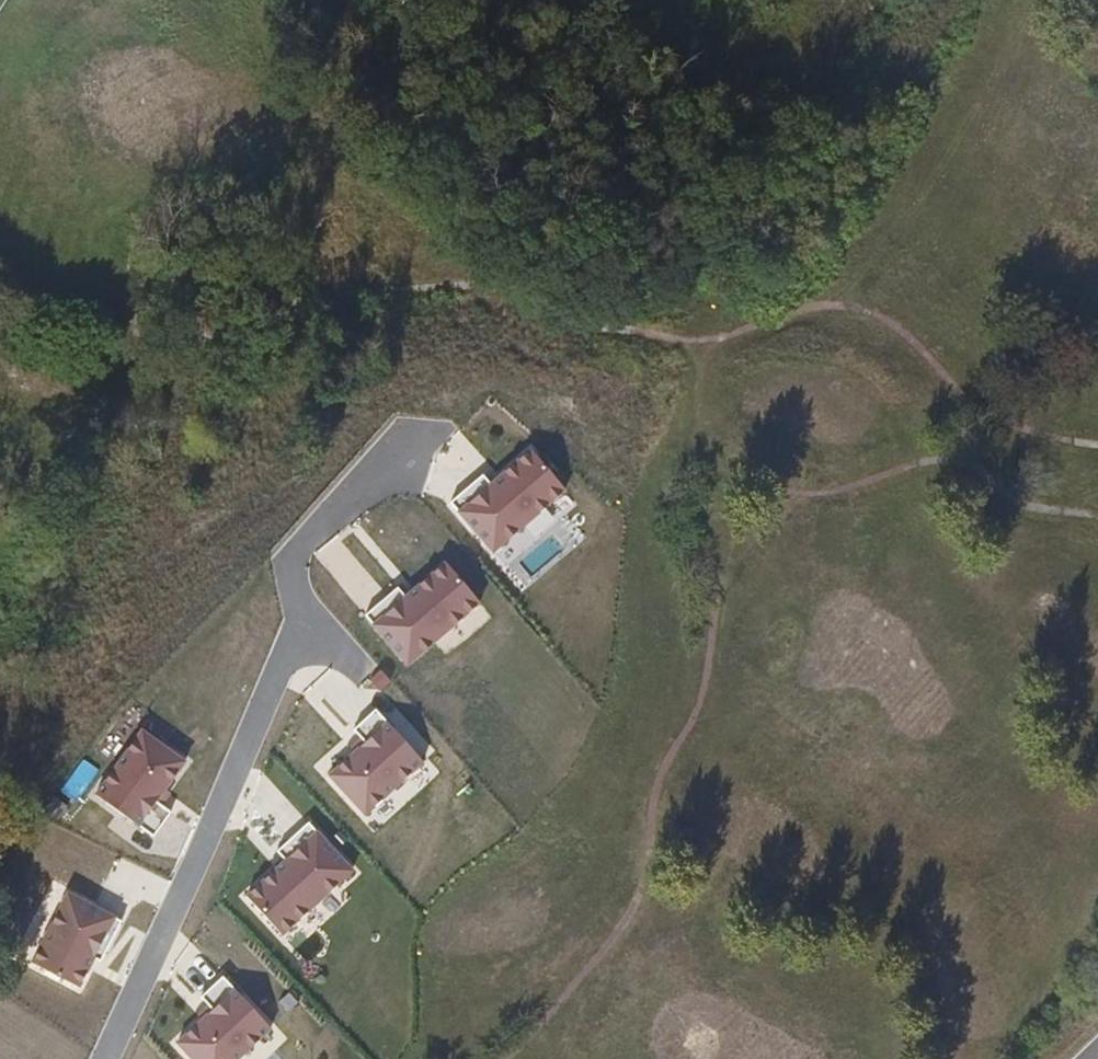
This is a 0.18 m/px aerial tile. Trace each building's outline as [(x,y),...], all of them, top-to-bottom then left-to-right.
[(480,475),(451,501),(493,550),(565,488),(531,450),(490,486),(480,475)] [(396,590),(367,616),(410,664),(481,601),(447,564),(406,600),(396,590)] [(361,743),(331,770),(370,813),(426,764),(375,708),(350,731),(361,743)] [(185,764),(143,734),(98,796),(155,836),(174,809),(160,799),(185,764)] [(286,866),(248,902),(283,939),(353,873),(308,826),(276,856),(286,866)] [(119,920),(70,895),(34,965),(83,990),(119,920)] [(178,1044),(192,1058),(238,1058),(272,1026),(222,974),(201,993),(215,1008),(178,1044)]
